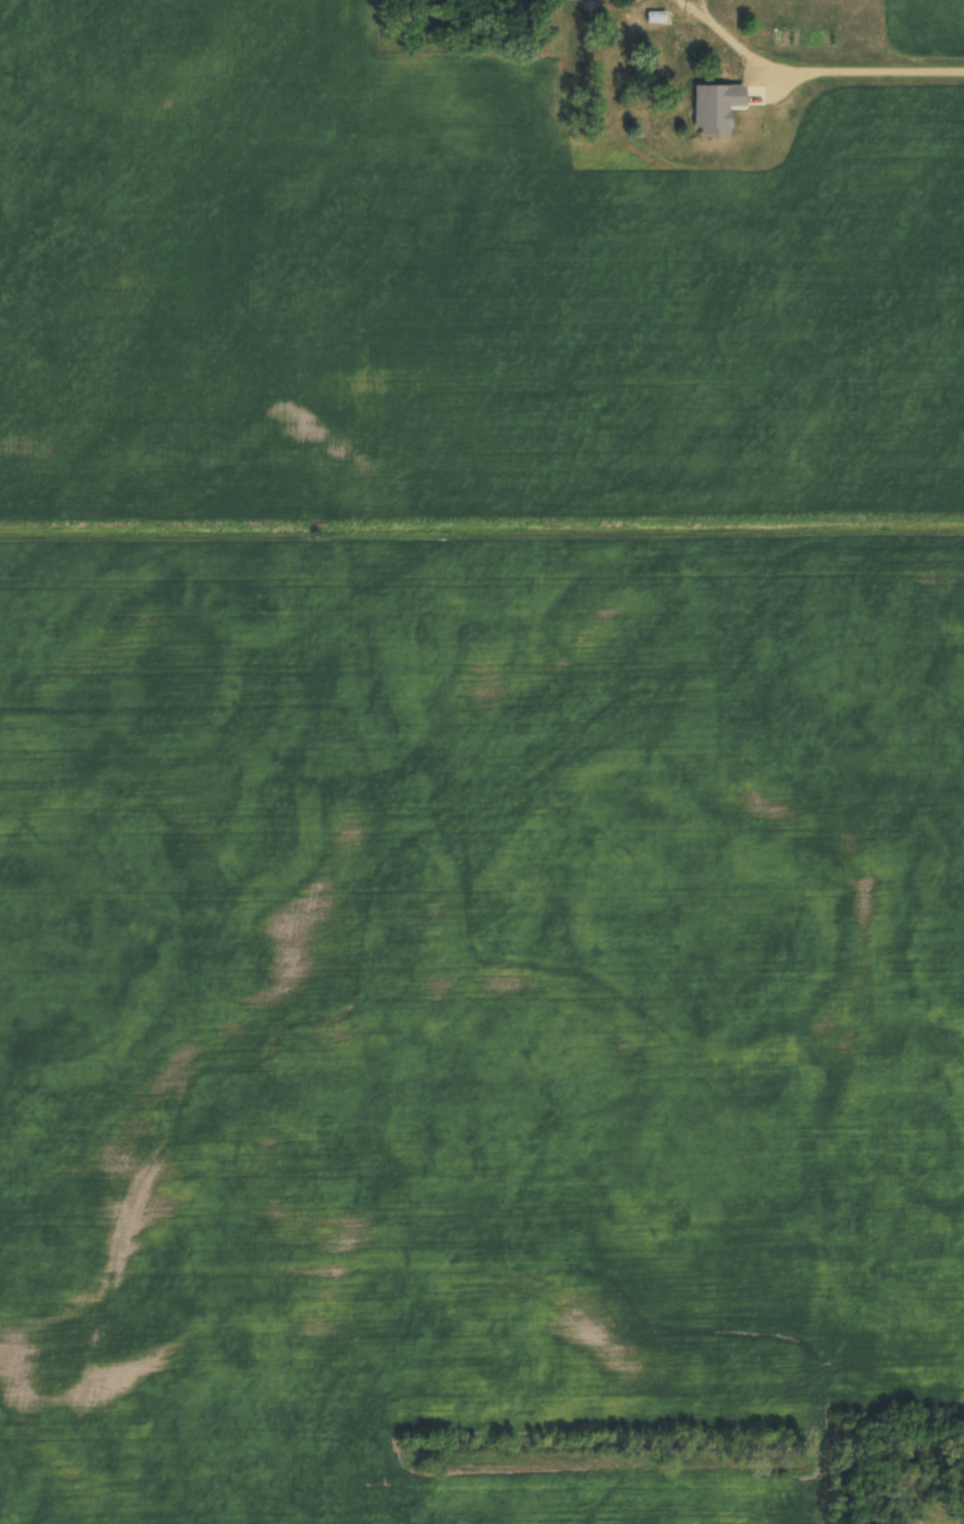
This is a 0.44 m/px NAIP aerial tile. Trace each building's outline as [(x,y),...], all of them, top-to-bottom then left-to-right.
[(667,21),(667,10),(649,10),(649,21),(667,21)] [(704,134),(734,134),(735,105),(750,105),(750,84),(698,84),(698,127),(704,127),(704,134)]
